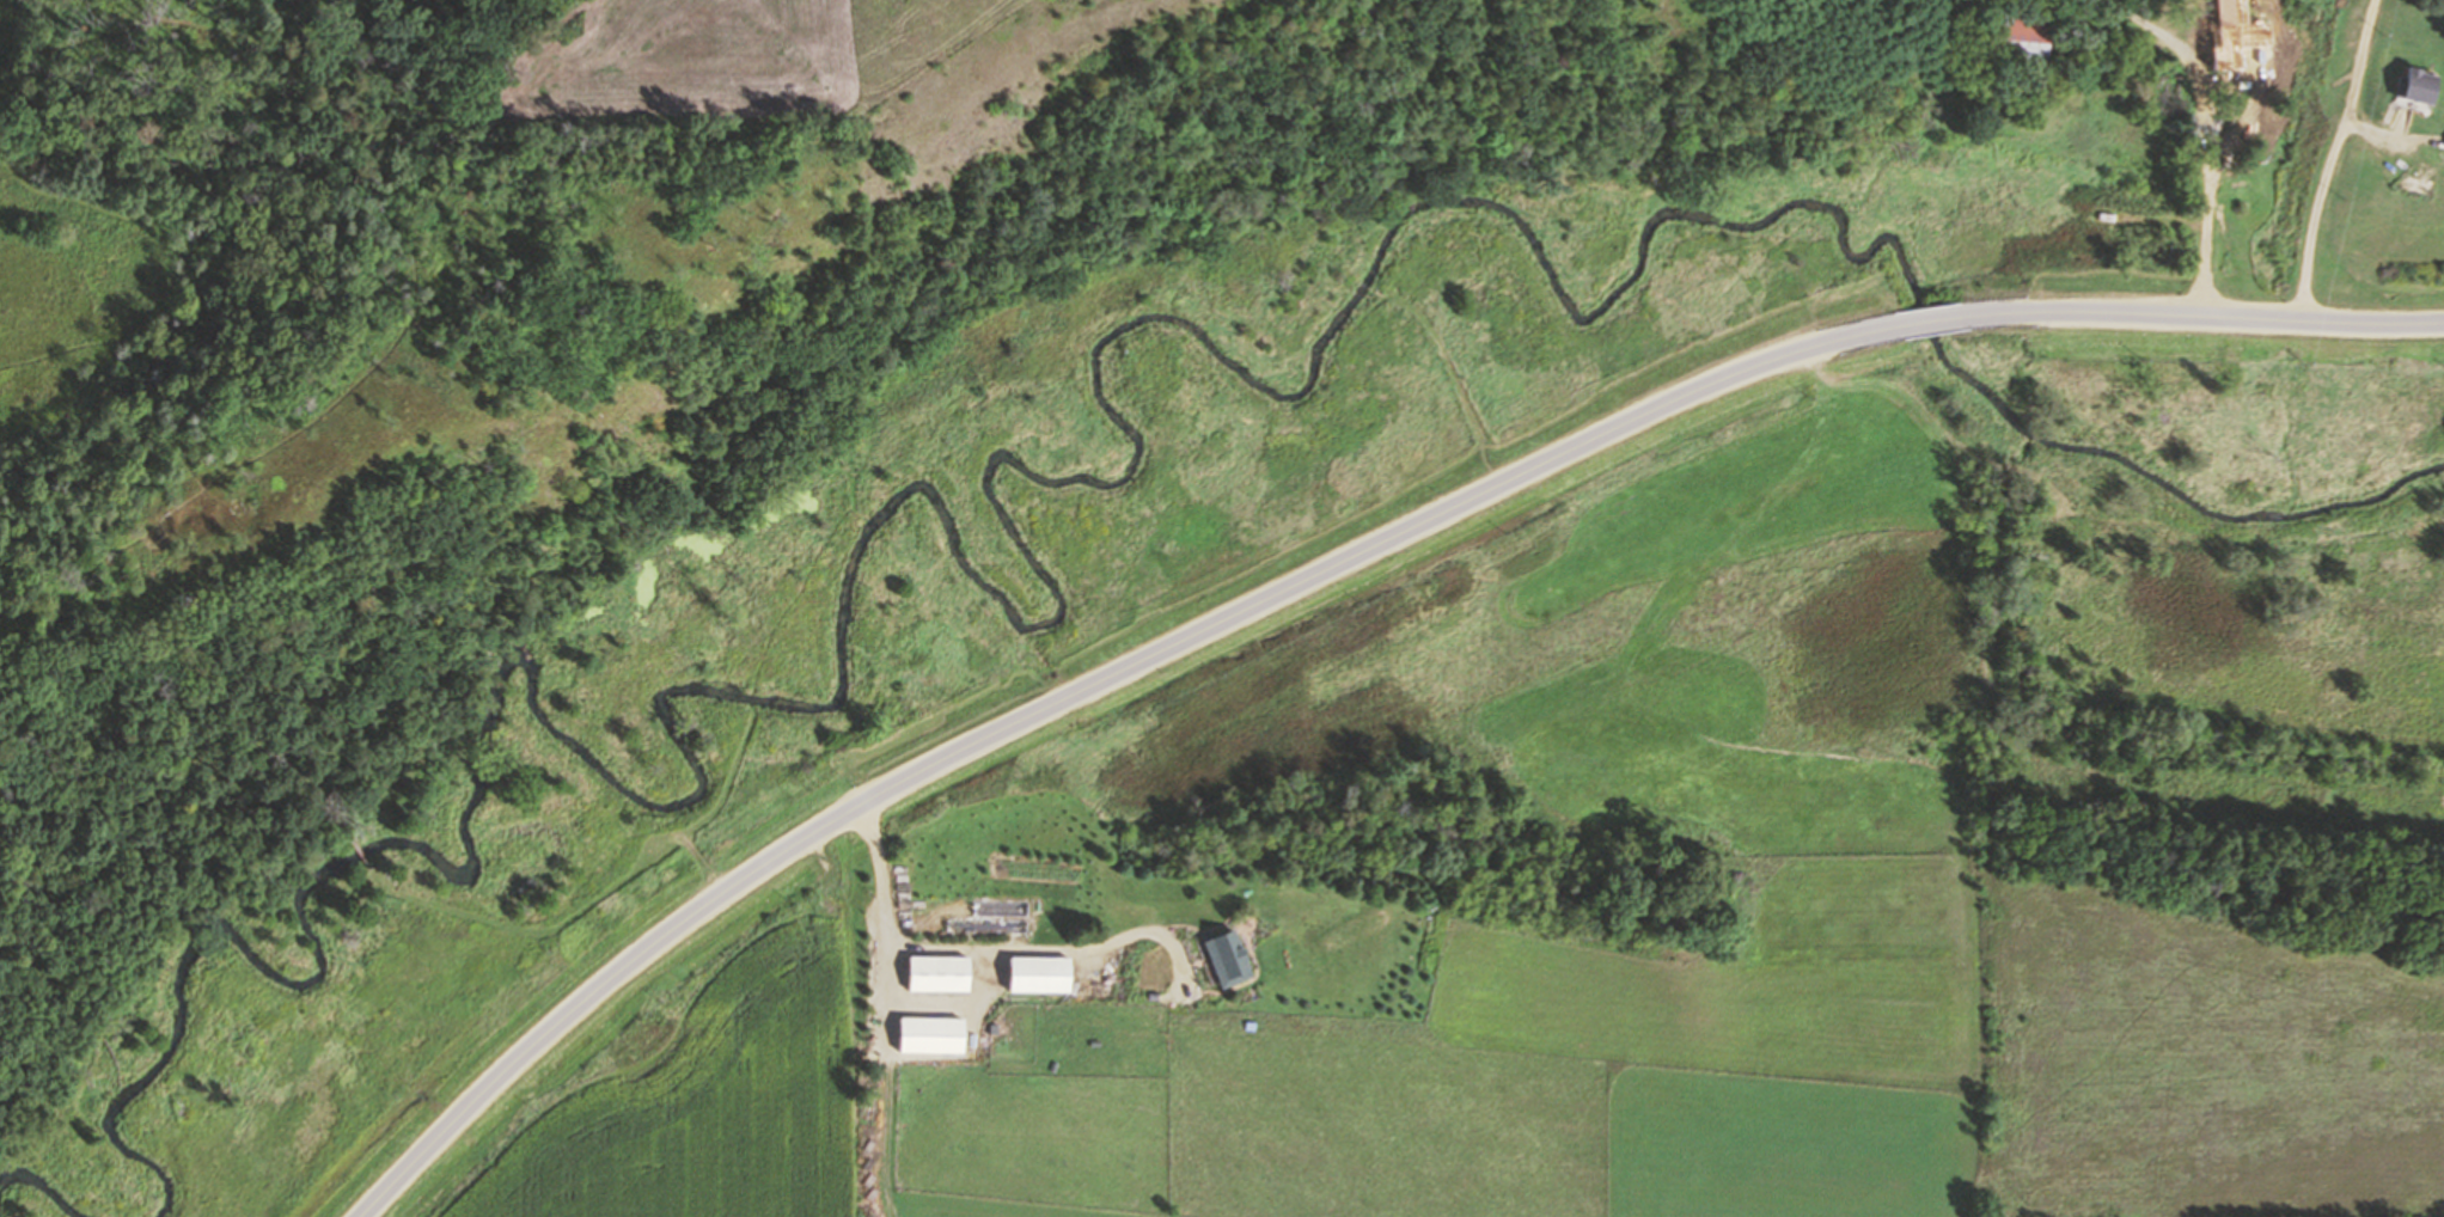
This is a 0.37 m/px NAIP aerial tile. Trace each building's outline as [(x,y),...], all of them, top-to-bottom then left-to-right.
[(2218,41),(2211,0),(2232,0),(2235,18),(2249,16),(2253,37),(2238,39),(2242,60),(2238,60),(2238,63),(2216,67),(2216,63),(2211,63),(2208,42),(2218,41)] [(1996,16),(2047,20),(2043,62),(1991,56),(1996,16)] [(2262,45),(2278,43),(2280,59),(2265,61),(2262,45)] [(2400,94),(2403,84),(2397,82),(2400,74),(2406,75),(2408,65),(2425,69),(2425,73),(2436,75),(2430,102),(2400,94)] [(1200,943),(1217,989),(1248,977),(1232,931),(1200,943)] [(970,958),(911,958),(911,993),(971,993),(970,958)] [(1071,959),(1010,958),(1010,995),(1071,995),(1071,959)] [(967,1021),(900,1020),(900,1056),(967,1057),(967,1021)]
